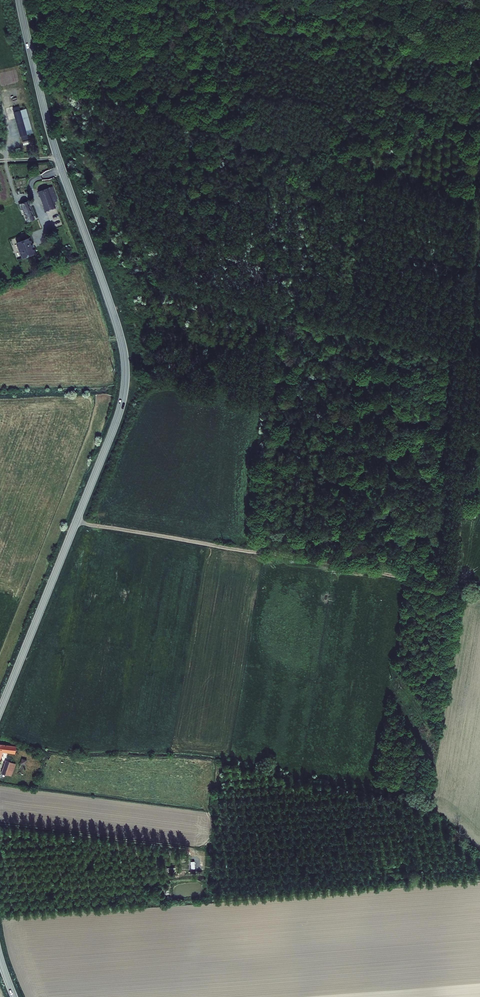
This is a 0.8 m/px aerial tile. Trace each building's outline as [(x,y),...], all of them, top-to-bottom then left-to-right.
[(26,109),(13,112),(20,137),(33,133),(26,109)] [(52,187),(38,192),(46,211),(55,208),(53,202),(57,201),(52,187)] [(29,202),(22,204),(29,222),(36,219),(29,202)] [(29,239),(18,243),(24,261),(36,256),(29,239)] [(4,760),(6,753),(21,754),(21,752),(19,752),(20,748),(0,746),(0,759),(4,760)]
